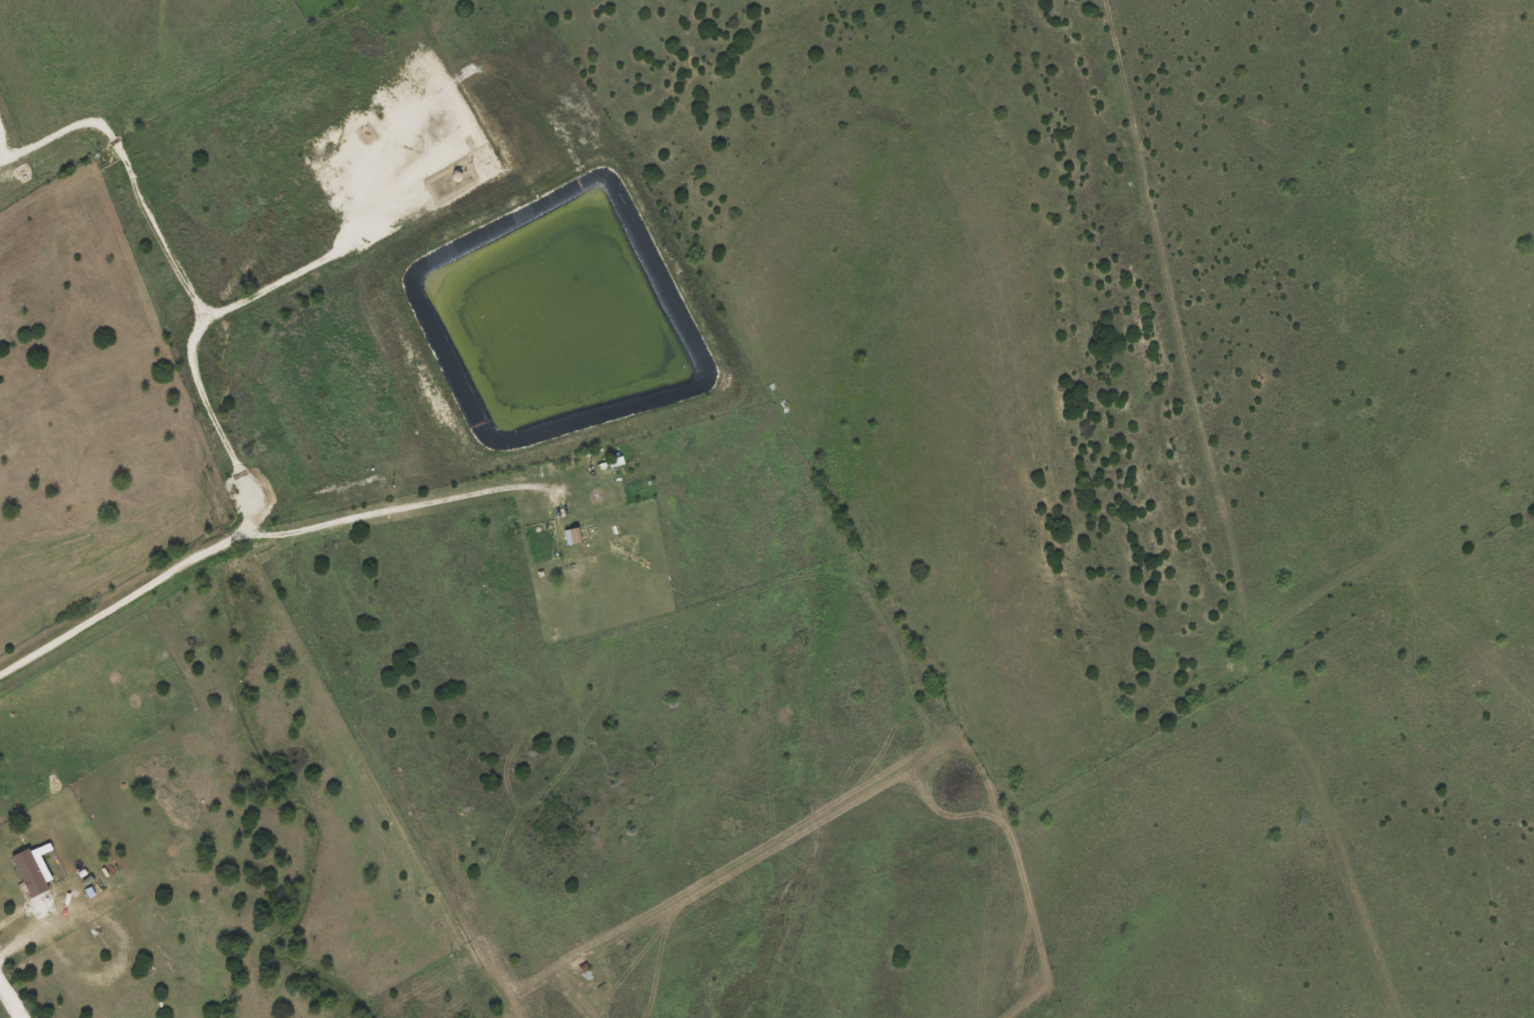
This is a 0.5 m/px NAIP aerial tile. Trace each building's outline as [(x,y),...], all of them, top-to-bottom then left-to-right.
[(582,543),(568,545),(566,530),(580,528),(582,543)] [(50,892),(31,900),(13,857),(32,849),(50,892)]
